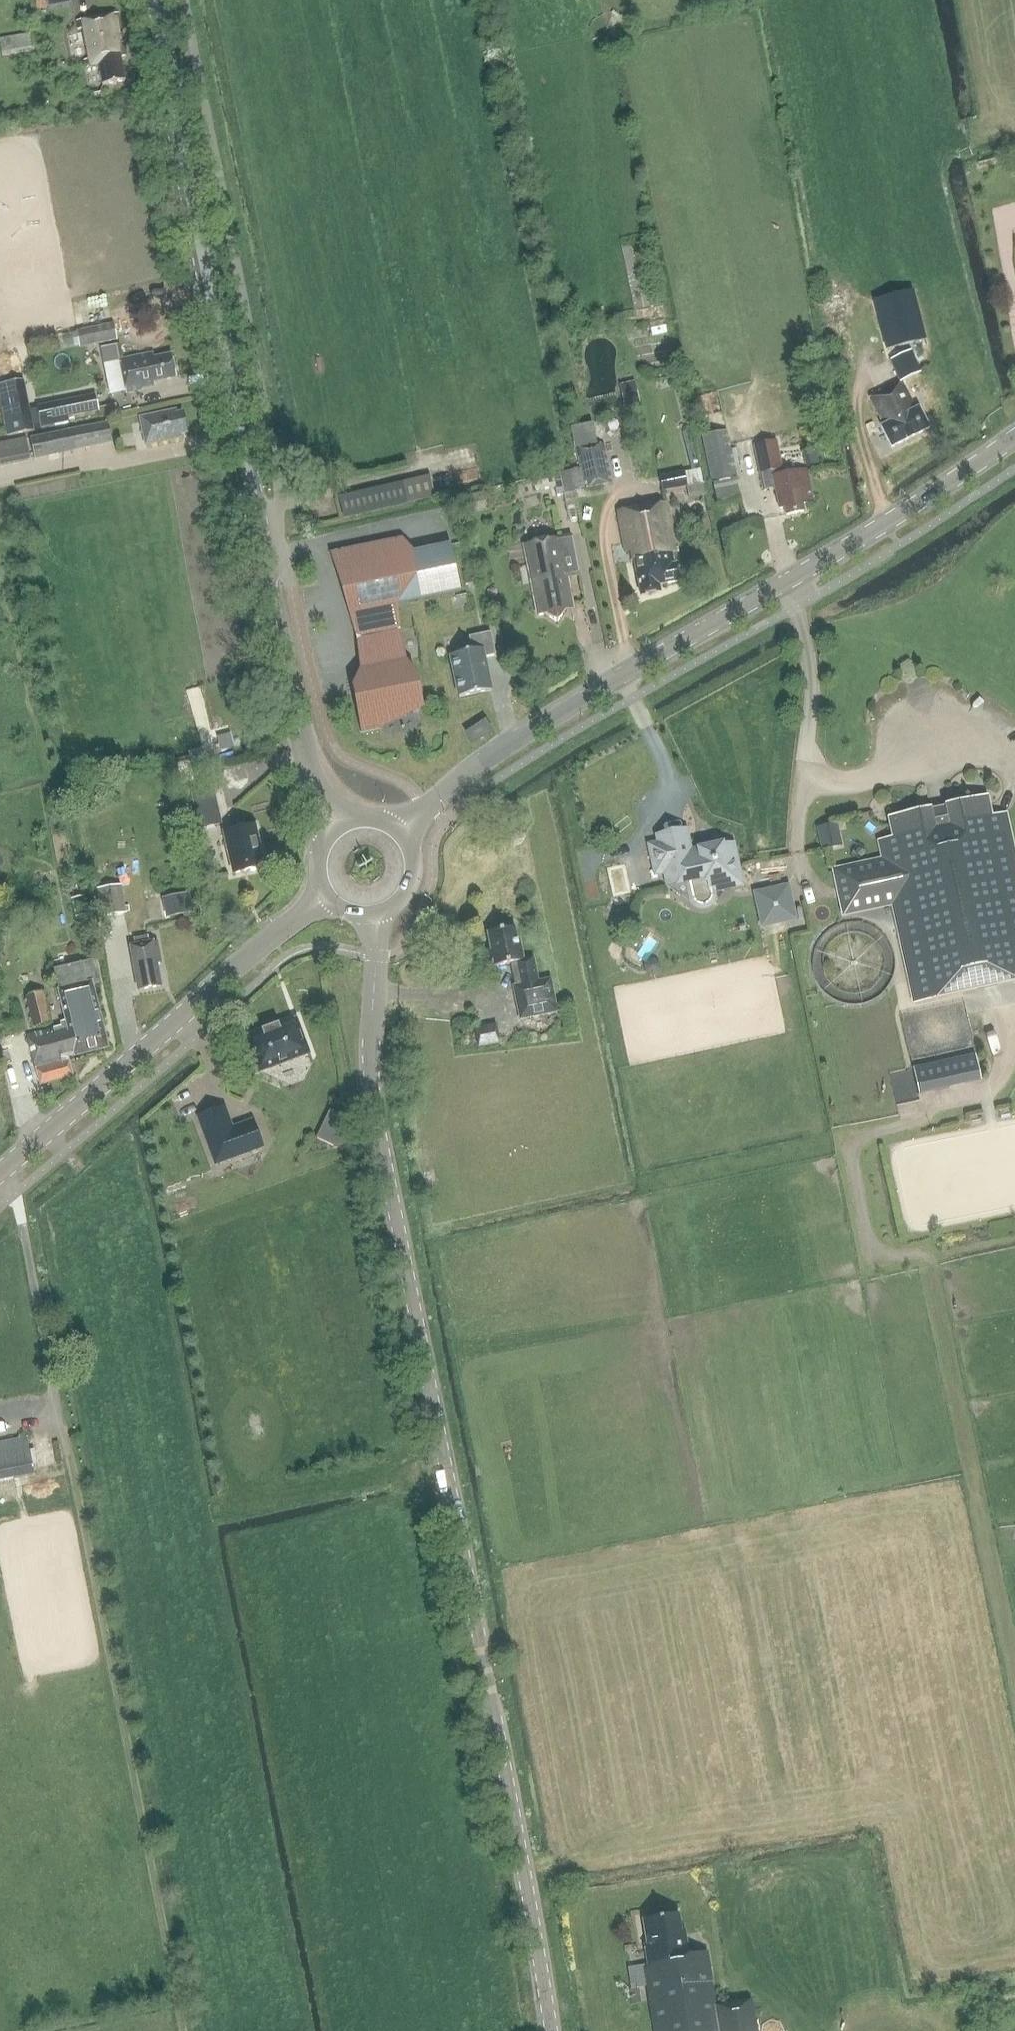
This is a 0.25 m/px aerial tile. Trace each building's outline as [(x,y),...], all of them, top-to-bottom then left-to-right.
[(71,7),(70,0),(46,0),(48,11),(71,7)] [(120,57),(126,56),(118,14),(76,21),(78,30),(83,29),(88,59),(84,60),(85,69),(99,66),(103,85),(125,81),(120,57)] [(32,33),(0,37),(0,48),(1,56),(34,51),(32,33)] [(927,337),(917,287),(871,296),(881,346),(927,337)] [(113,323),(76,331),(79,347),(116,340),(113,323)] [(911,350),(890,359),(900,382),(921,372),(911,350)] [(154,382),(176,378),(171,354),(154,358),(153,353),(120,360),(121,363),(106,361),(111,382),(124,380),(127,393),(143,390),(142,388),(155,386),(154,382)] [(6,437),(33,431),(23,380),(0,384),(0,406),(6,437)] [(870,398),(883,425),(914,410),(901,383),(870,398)] [(98,411),(94,393),(36,406),(40,426),(68,420),(67,418),(98,411)] [(914,410),(883,425),(882,426),(892,446),(927,428),(918,409),(914,410)] [(180,433),(187,432),(183,413),(176,415),(175,410),(140,418),(146,445),(181,437),(180,433)] [(30,437),(34,458),(112,443),(107,422),(30,437)] [(725,431),(701,436),(711,483),(735,477),(725,431)] [(0,444),(0,466),(30,460),(26,438),(0,444)] [(801,504),(812,501),(806,469),(782,474),(781,468),(776,441),(754,445),(759,473),(772,470),(773,476),(772,476),(779,508),(784,507),(786,515),(803,512),(801,504)] [(584,488),(611,482),(603,444),(576,450),(584,488)] [(662,491),(686,487),(683,471),(659,476),(662,491)] [(563,495),(574,492),(570,472),(559,474),(563,495)] [(435,497),(430,476),(338,496),(343,517),(435,497)] [(735,485),(714,489),(716,501),(737,498),(735,485)] [(658,586),(679,582),(676,563),(673,564),(671,554),(675,553),(666,503),(618,512),(625,553),(628,552),(629,562),(633,561),(640,596),(660,592),(658,586)] [(578,576),(573,550),(570,535),(523,545),(537,616),(545,615),(557,622),(564,611),(572,609),(566,578),(578,576)] [(365,688),(356,689),(355,685),(353,686),(362,731),(379,727),(376,713),(418,705),(419,707),(421,706),(414,674),(412,674),(413,678),(407,679),(392,606),(460,592),(450,543),(401,553),(398,538),(332,552),(334,559),(351,615),(357,614),(365,688)] [(450,655),(459,697),(490,690),(483,658),(495,655),(490,632),(468,637),(471,651),(450,655)] [(472,743),(491,731),(485,722),(466,733),(472,743)] [(190,793),(198,830),(222,824),(214,788),(190,793)] [(1014,981),(1014,863),(1004,814),(992,816),(988,796),(888,818),(893,838),(880,840),(885,860),(835,871),(844,913),(894,902),(915,1002),(1014,981)] [(818,823),(819,845),(840,844),(839,822),(818,823)] [(232,875),(264,868),(254,825),(222,832),(232,875)] [(666,870),(669,884),(688,880),(692,900),(695,904),(699,906),(704,906),(708,904),(711,900),(712,896),(711,890),(740,883),(731,843),(689,853),(684,829),(658,835),(660,844),(651,846),(656,872),(666,870)] [(752,885),(757,925),(794,921),(789,880),(752,885)] [(100,917),(126,913),(121,885),(96,889),(100,917)] [(489,932),(486,933),(493,967),(515,963),(519,985),(513,987),(519,1016),(556,1009),(550,979),(537,982),(533,958),(523,960),(519,939),(516,940),(514,927),(501,930),(499,926),(490,928),(489,932)] [(137,991),(160,987),(156,965),(160,965),(156,942),(149,943),(147,937),(133,939),(134,946),(129,946),(137,991)] [(94,959),(53,969),(58,989),(57,989),(65,1021),(60,1023),(60,1026),(52,1028),(26,1035),(40,1085),(72,1075),(67,1058),(107,1047),(92,984),(99,982),(94,959)] [(25,996),(32,1028),(50,1024),(43,992),(25,996)] [(258,1072),(309,1053),(296,1017),(245,1037),(258,1072)] [(498,1024),(476,1025),(478,1043),(499,1042),(498,1024)] [(975,1054),(912,1068),(918,1094),(981,1081),(975,1054)] [(225,1106),(197,1116),(214,1164),(263,1146),(253,1119),(232,1127),(225,1106)] [(0,1442),(0,1482),(34,1475),(26,1437),(0,1442)] [(751,2001),(715,2007),(706,1951),(687,1955),(683,1929),(681,1930),(678,1913),(643,1919),(647,1945),(644,1945),(648,1967),(644,1968),(654,2030),(755,2030),(751,2001)] [(641,2002),(638,1986),(627,1988),(630,2004),(641,2002)]
